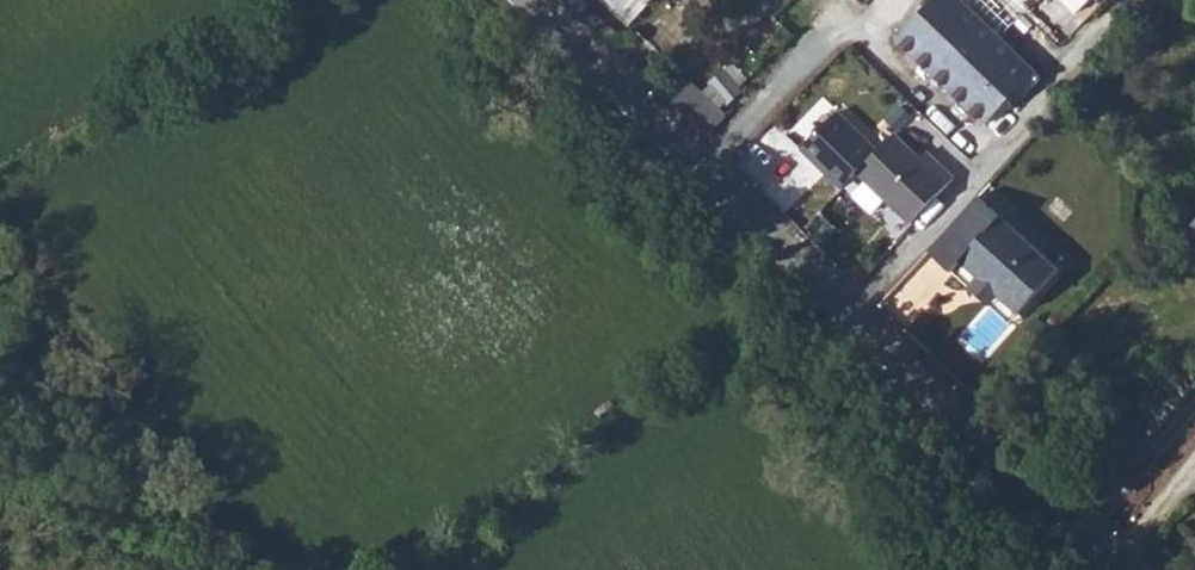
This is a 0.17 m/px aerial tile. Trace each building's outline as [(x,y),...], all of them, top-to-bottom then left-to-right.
[(956,101),(1007,48),(957,0),(951,0),(903,50),(956,101)] [(1007,48),(956,101),(992,135),(1043,82),(1007,48)] [(749,92),(725,67),(704,88),(680,64),(658,85),(705,133),(749,92)] [(842,186),(879,148),(837,109),(801,148),(842,186)] [(896,134),(860,172),(913,222),(956,177),(933,155),(926,162),(922,158),(896,134)] [(865,181),(854,195),(874,211),(885,197),(865,181)] [(1070,279),(989,206),(939,260),(963,282),(973,271),(1030,323),(1070,279)] [(973,271),(963,282),(992,306),(1011,324),(1020,334),(1030,323),(973,271)]
